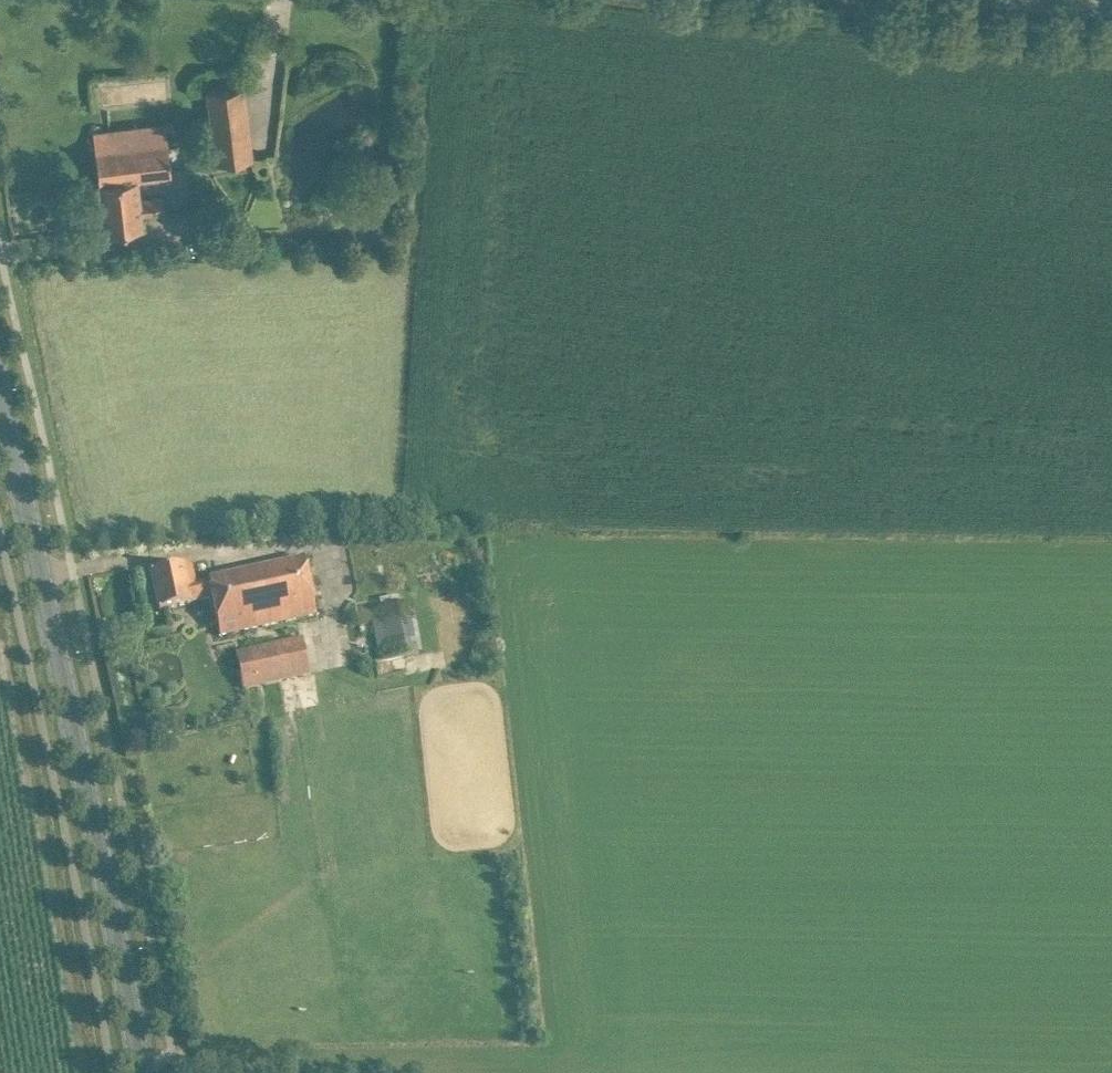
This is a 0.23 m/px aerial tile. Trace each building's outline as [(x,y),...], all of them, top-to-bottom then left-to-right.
[(165,123),(115,128),(93,131),(99,182),(98,182),(103,230),(145,225),(143,216),(165,213),(163,196),(141,199),(139,178),(171,175),(165,123)] [(303,561),(231,577),(208,581),(209,582),(194,586),(190,564),(151,573),(159,611),(191,604),(190,603),(212,599),(220,637),(315,617),(303,561)] [(416,654),(406,606),(371,614),(381,662),(416,654)] [(301,639),(238,653),(246,691),(309,677),(301,639)]
